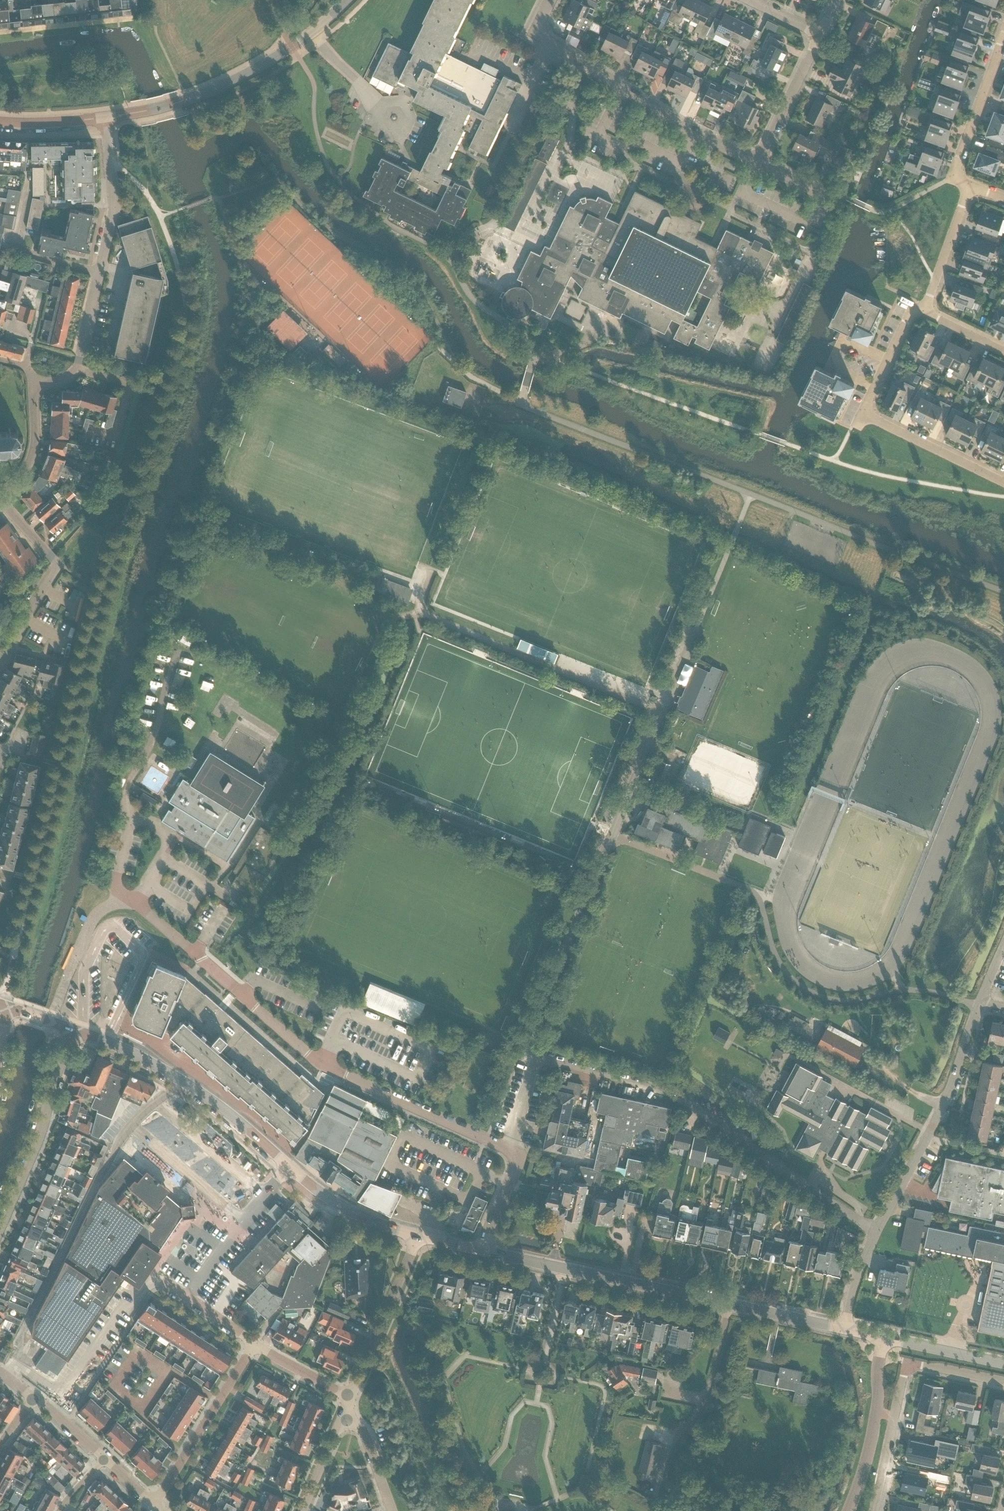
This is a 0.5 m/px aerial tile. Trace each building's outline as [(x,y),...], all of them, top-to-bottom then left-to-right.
[(8,5),(10,27),(21,26),(20,10),(14,10),(13,0),(8,0),(8,5)] [(33,25),(30,0),(26,0),(27,7),(20,8),(20,10),(21,26),(33,25)] [(33,25),(44,23),(42,7),(35,8),(35,5),(36,4),(35,0),(30,0),(33,25)] [(55,22),(53,0),(49,0),(49,4),(43,4),(43,7),(42,7),(44,23),(55,22)] [(66,21),(64,2),(59,3),(59,0),(53,0),(55,22),(66,21)] [(64,2),(66,21),(78,20),(76,0),(72,0),(73,2),(66,3),(66,2),(64,2)] [(78,20),(89,19),(87,0),(76,0),(78,20)] [(89,19),(100,18),(98,0),(87,0),(89,19)] [(100,18),(111,16),(110,0),(104,0),(103,0),(98,0),(100,18)] [(121,0),(110,0),(111,16),(123,15),(121,0)] [(123,15),(134,14),(134,8),(140,8),(139,0),(121,0),(123,15)] [(466,207),(464,206),(472,190),(451,180),(452,178),(442,173),(445,167),(448,168),(452,161),(450,160),(465,129),(476,134),(470,147),(487,155),(518,91),(519,91),(522,84),(504,75),(502,80),(446,53),(447,51),(449,52),(451,48),(456,37),(449,34),(452,27),(458,30),(471,2),(473,2),(474,0),(434,0),(423,22),(425,22),(411,51),(413,52),(412,54),(389,43),(373,76),(402,90),(405,83),(409,85),(407,88),(413,92),(415,88),(419,90),(414,100),(443,114),(443,113),(446,115),(439,129),(442,130),(432,151),(431,150),(421,172),(408,165),(409,164),(404,162),(402,167),(383,158),(365,196),(383,205),(384,204),(387,205),(384,210),(435,234),(442,218),(455,224),(459,217),(461,218),(466,207)] [(567,11),(592,23),(593,21),(585,18),(588,12),(592,14),(598,3),(591,0),(585,0),(583,4),(575,0),(572,0),(567,11)] [(662,1),(660,5),(671,10),(676,0),(661,0),(662,1)] [(700,2),(695,0),(685,0),(679,12),(673,9),(668,20),(675,24),(675,22),(680,24),(684,16),(691,19),(700,2)] [(864,2),(880,10),(884,0),(865,0),(864,2)] [(622,7),(628,10),(631,4),(625,1),(622,7)] [(712,8),(700,2),(691,19),(699,23),(695,31),(699,34),(698,37),(705,40),(710,28),(704,25),(712,8)] [(991,11),(972,4),(965,25),(984,32),(991,11)] [(8,5),(0,6),(0,28),(10,27),(8,5)] [(592,23),(567,11),(563,19),(573,24),(569,34),(580,40),(587,26),(590,27),(592,23)] [(716,34),(731,41),(740,22),(725,14),(722,21),(715,18),(707,36),(714,39),(716,34)] [(896,29),(889,26),(877,20),(874,26),(857,18),(848,36),(864,44),(870,32),(882,38),(887,29),(894,32),(896,29)] [(740,22),(731,41),(745,48),(743,53),(750,56),(758,39),(752,36),(755,29),(740,22)] [(611,54),(619,37),(614,34),(616,30),(605,25),(600,36),(606,39),(601,49),(611,54)] [(938,26),(936,31),(950,34),(951,29),(938,26)] [(979,38),(960,32),(953,52),(972,59),(979,38)] [(625,40),(619,37),(611,54),(621,59),(626,49),(632,52),(638,41),(627,35),(625,40)] [(766,54),(784,63),(788,53),(779,48),(782,42),(770,36),(765,47),(769,49),(766,54)] [(680,40),(674,37),(671,43),(677,46),(680,40)] [(644,73),(652,56),(647,54),(649,49),(638,44),(632,55),(639,58),(634,68),(644,73)] [(694,58),(702,62),(705,56),(697,52),(694,58)] [(779,73),(784,63),(766,54),(763,60),(759,58),(758,61),(754,59),(750,67),(752,72),(759,76),(761,72),(765,74),(768,68),(779,73)] [(658,59),(652,56),(644,73),(654,78),(659,68),(665,71),(671,60),(660,55),(658,59)] [(850,96),(864,67),(848,59),(843,70),(834,66),(828,76),(837,81),(834,88),(850,96)] [(969,66),(950,60),(943,80),(962,87),(969,66)] [(677,93),(685,76),(679,73),(682,69),(671,63),(665,75),(672,78),(667,88),(677,93)] [(685,76),(677,93),(687,98),(692,87),(698,90),(704,79),(694,74),(695,73),(693,69),(690,67),(685,76)] [(733,81),(737,73),(731,71),(727,78),(733,81)] [(711,109),(719,92),(714,89),(716,85),(705,80),(699,91),(706,94),(701,104),(711,109)] [(928,89),(934,91),(936,85),(930,82),(928,89)] [(711,109),(721,114),(726,104),(732,107),(738,96),(721,88),(719,92),(711,109)] [(960,95),(942,88),(934,109),(953,116),(961,95),(960,95)] [(751,129),(758,115),(755,114),(758,109),(751,106),(756,96),(743,90),(738,100),(743,102),(738,114),(740,115),(737,122),(751,129)] [(548,97),(537,92),(526,117),(522,124),(533,129),(536,122),(548,97)] [(836,112),(841,102),(827,95),(824,102),(818,99),(807,120),(822,127),(830,109),(836,112)] [(865,107),(874,112),(879,104),(869,99),(865,107)] [(920,110),(910,107),(908,114),(917,118),(920,110)] [(989,123),(1003,129),(1003,109),(1001,108),(999,114),(995,113),(992,120),(990,120),(989,123)] [(560,110),(537,159),(547,164),(553,167),(561,151),(574,123),(569,121),(572,115),(560,110)] [(952,123),(952,124),(934,117),(926,138),(945,144),(953,124),(952,123)] [(989,123),(988,126),(990,127),(987,135),(991,136),(989,142),(1003,148),(1003,129),(989,123)] [(836,144),(830,141),(815,133),(812,140),(800,134),(794,148),(803,153),(802,154),(804,155),(801,161),(809,165),(813,157),(814,158),(818,148),(824,151),(830,154),(836,144)] [(1,141),(0,151),(0,170),(3,170),(4,162),(10,163),(10,160),(10,161),(12,142),(1,141)] [(28,143),(12,142),(10,161),(19,161),(19,162),(22,163),(22,171),(26,171),(28,143)] [(93,153),(93,142),(31,143),(31,159),(30,159),(30,162),(43,161),(43,155),(64,155),(64,158),(62,158),(63,198),(78,197),(81,197),(81,202),(94,202),(94,191),(96,191),(96,158),(92,158),(92,154),(93,153)] [(848,150),(840,146),(833,160),(841,164),(848,150)] [(944,152),(925,146),(921,158),(910,154),(907,161),(906,161),(904,169),(920,174),(922,168),(937,173),(944,152)] [(999,161),(1003,163),(1003,152),(987,146),(984,155),(980,153),(975,167),(982,169),(981,172),(989,174),(990,172),(994,174),(999,161)] [(514,231),(547,164),(537,159),(536,158),(503,225),(514,231)] [(32,167),(33,171),(33,196),(45,196),(44,167),(32,167)] [(833,178),(836,173),(829,170),(826,175),(833,178)] [(497,188),(490,185),(486,194),(493,197),(497,188)] [(880,193),(891,197),(894,191),(882,186),(880,193)] [(19,204),(21,192),(8,189),(6,198),(0,197),(0,201),(6,202),(19,204)] [(760,281),(774,253),(727,230),(718,248),(695,237),(702,223),(635,191),(620,224),(606,217),(613,203),(598,196),(596,200),(594,199),(591,199),(589,198),(586,199),(586,196),(580,198),(581,200),(579,202),(577,203),(576,205),(574,208),(570,206),(550,248),(545,245),(541,255),(531,250),(518,279),(523,281),(522,287),(521,287),(515,287),(510,288),(506,292),(503,291),(500,297),(503,298),(503,299),(503,305),(504,310),(508,314),(507,317),(513,320),(515,317),(519,318),(524,317),(528,315),(531,311),(532,309),(551,318),(572,276),(583,288),(578,297),(621,318),(623,313),(665,333),(672,319),(681,324),(674,338),(689,345),(693,336),(697,338),(695,342),(710,349),(730,306),(725,304),(740,271),(760,281)] [(31,204),(43,206),(44,200),(33,198),(31,204)] [(4,214),(16,216),(17,216),(19,204),(6,202),(4,214)] [(30,210),(42,212),(43,206),(31,204),(30,210)] [(71,209),(66,230),(89,235),(94,214),(93,214),(94,209),(86,209),(86,212),(71,209)] [(29,216),(41,218),(42,212),(30,210),(29,216)] [(982,218),(980,217),(977,227),(989,231),(987,238),(999,242),(1001,235),(997,234),(1001,224),(999,224),(1001,219),(984,213),(982,218)] [(4,214),(1,227),(4,227),(13,229),(16,216),(4,214)] [(28,222),(39,224),(41,218),(29,216),(28,222)] [(168,280),(148,216),(118,225),(132,269),(157,261),(163,279),(133,273),(114,355),(145,362),(159,296),(168,293),(168,280)] [(38,230),(39,224),(28,222),(27,228),(38,230)] [(62,247),(64,236),(50,233),(51,230),(42,228),(37,251),(60,257),(63,247),(62,247)] [(66,230),(64,236),(62,247),(63,247),(70,249),(69,253),(84,256),(89,235),(66,230)] [(965,255),(985,263),(987,256),(992,258),(996,246),(984,242),(981,248),(971,244),(971,243),(968,251),(966,251),(965,255)] [(989,264),(985,263),(965,255),(963,259),(965,260),(962,268),(962,267),(973,271),(971,278),(983,282),(989,264)] [(13,272),(14,268),(5,265),(4,270),(3,270),(0,278),(0,280),(9,283),(13,272)] [(13,272),(9,283),(0,280),(0,288),(7,290),(4,300),(18,304),(24,286),(46,293),(49,282),(38,279),(29,276),(13,272)] [(62,275),(59,287),(52,285),(51,290),(58,292),(75,296),(79,279),(62,275)] [(956,285),(952,294),(954,295),(953,300),(956,301),(954,307),(964,310),(966,305),(969,306),(971,301),(973,302),(976,292),(980,294),(983,287),(971,283),(968,289),(956,285)] [(883,306),(860,295),(848,289),(831,324),(868,342),(873,332),(870,330),(883,306)] [(50,295),(57,296),(54,309),(71,313),(75,296),(58,292),(51,290),(50,295)] [(35,309),(20,305),(16,319),(31,323),(35,309)] [(54,309),(51,321),(44,319),(43,324),(50,326),(67,330),(71,313),(54,309)] [(307,333),(283,310),(266,328),(290,351),(307,333)] [(1003,331),(1003,310),(1003,313),(998,311),(991,325),(1003,331)] [(42,329),(49,330),(46,343),(63,347),(67,330),(50,326),(43,324),(42,329)] [(919,328),(920,329),(911,348),(912,348),(912,347),(919,351),(917,355),(928,360),(933,349),(928,346),(934,333),(933,333),(933,334),(920,327),(919,328)] [(944,363),(950,366),(959,347),(949,342),(950,341),(949,341),(942,353),(937,350),(931,362),(942,367),(944,363)] [(23,348),(8,344),(5,355),(20,359),(23,348)] [(346,360),(329,344),(323,350),(340,366),(346,360)] [(307,353),(300,346),(292,354),(300,361),(307,353)] [(959,347),(950,366),(955,368),(952,375),(963,380),(969,367),(964,364),(970,351),(969,350),(969,351),(959,347)] [(985,383),(994,364),(984,359),(985,358),(984,358),(978,370),(972,368),(966,380),(976,385),(979,380),(985,383)] [(917,371),(923,374),(926,367),(921,364),(917,371)] [(994,364),(985,383),(990,385),(987,391),(997,397),(1003,384),(1003,383),(999,381),(1003,370),(1003,368),(994,364)] [(854,385),(824,370),(817,366),(800,402),(835,419),(847,394),(849,395),(854,385)] [(917,383),(920,377),(908,371),(905,377),(917,383)] [(939,384),(926,377),(923,383),(936,390),(939,384)] [(433,391),(436,381),(426,378),(422,388),(433,391)] [(884,402),(884,403),(896,410),(896,411),(897,411),(904,398),(909,401),(916,388),(906,383),(903,389),(895,385),(896,384),(895,384),(885,403),(884,402)] [(461,408),(466,392),(448,386),(442,401),(461,408)] [(79,404),(82,405),(89,407),(94,390),(83,387),(82,392),(79,404)] [(100,410),(105,394),(94,390),(89,407),(100,410)] [(82,407),(82,405),(79,404),(82,392),(62,391),(61,403),(73,403),(73,407),(82,407)] [(922,422),(932,403),(927,400),(929,396),(918,391),(913,402),(918,405),(912,418),(913,418),(922,422)] [(111,413),(113,409),(117,397),(105,394),(100,410),(109,413),(111,413)] [(938,406),(932,403),(922,422),(933,427),(932,428),(933,428),(939,416),(945,418),(951,406),(941,401),(938,406)] [(73,403),(61,403),(51,402),(51,414),(52,414),(69,415),(72,415),(73,407),(73,403)] [(948,435),(957,439),(967,420),(962,417),(964,413),(953,408),(948,419),(953,422),(947,435),(948,435)] [(51,425),(68,426),(69,415),(52,414),(51,425)] [(113,423),(115,417),(109,415),(107,421),(113,423)] [(967,420),(957,439),(967,444),(967,445),(968,445),(974,433),(980,435),(986,423),(976,418),(973,423),(967,420)] [(992,456),(1002,437),(997,434),(999,429),(989,424),(983,436),(988,439),(982,452),(983,452),(992,456)] [(68,438),(68,426),(51,425),(50,437),(68,438)] [(9,455),(10,458),(13,458),(12,455),(16,452),(18,455),(20,454),(18,451),(20,447),(24,448),(24,445),(21,444),(20,440),(24,438),(23,436),(19,438),(16,434),(18,431),(16,430),(14,434),(10,432),(10,428),(8,428),(8,432),(0,432),(0,455),(9,455)] [(1002,437),(992,456),(1002,461),(1002,462),(1003,462),(1003,460),(1003,438),(1002,437)] [(67,442),(50,440),(48,452),(65,455),(66,448),(84,451),(85,446),(78,445),(67,442)] [(47,454),(43,464),(81,477),(82,473),(71,469),(72,468),(65,465),(64,467),(63,467),(65,461),(47,454)] [(81,477),(43,464),(39,474),(56,481),(59,473),(62,475),(62,476),(67,478),(68,476),(74,478),(75,476),(80,479),(81,477)] [(104,479),(93,476),(91,481),(102,485),(104,479)] [(36,493),(50,481),(39,477),(31,488),(32,489),(23,496),(23,499),(33,510),(43,501),(36,493)] [(75,495),(71,490),(64,496),(68,501),(75,495)] [(43,521),(60,506),(53,498),(36,513),(43,521)] [(67,503),(66,504),(61,508),(63,510),(60,513),(60,512),(46,525),(53,532),(74,513),(70,509),(71,507),(67,503)] [(0,528),(0,549),(0,548),(9,560),(2,565),(12,580),(38,562),(28,547),(25,549),(7,523),(0,528)] [(559,654),(522,639),(518,648),(555,663),(559,654)] [(32,674),(38,675),(42,661),(36,660),(36,659),(16,654),(13,666),(14,666),(11,671),(22,676),(25,670),(32,672),(32,674)] [(48,688),(53,664),(42,661),(38,675),(38,678),(45,679),(43,686),(48,688)] [(64,666),(53,664),(48,688),(53,689),(55,681),(60,683),(64,666)] [(710,672),(695,666),(678,708),(703,718),(723,671),(712,666),(710,672)] [(6,668),(1,679),(23,690),(26,686),(19,682),(22,676),(11,671),(6,668)] [(0,681),(0,691),(11,697),(14,691),(21,695),(23,690),(1,679),(0,681)] [(12,710),(15,706),(8,702),(11,697),(0,691),(0,704),(12,710)] [(0,717),(3,711),(10,715),(12,710),(0,704),(0,717)] [(182,759),(192,765),(198,754),(188,749),(182,759)] [(262,785),(210,753),(191,784),(183,779),(168,802),(175,806),(171,811),(168,810),(161,821),(178,831),(177,833),(183,836),(184,835),(227,862),(255,818),(247,813),(266,782),(265,781),(262,785)] [(661,781),(668,763),(663,761),(655,779),(661,781)] [(15,781),(34,785),(39,766),(20,762),(15,781)] [(30,804),(34,785),(15,781),(11,800),(30,804)] [(6,818),(25,823),(29,808),(10,803),(6,818)] [(635,832),(656,840),(678,850),(679,849),(681,850),(687,836),(699,841),(707,844),(714,827),(657,804),(655,810),(646,806),(643,811),(641,810),(636,817),(638,820),(642,814),(639,823),(635,832)] [(23,832),(25,823),(6,818),(4,826),(3,826),(1,834),(20,838),(22,832),(23,832)] [(750,818),(738,846),(759,855),(763,844),(766,846),(763,852),(777,858),(786,837),(772,831),(769,838),(767,836),(771,826),(750,818)] [(707,844),(699,841),(694,853),(721,864),(734,831),(720,825),(718,829),(714,827),(707,844)] [(17,854),(20,838),(1,834),(0,838),(0,850),(17,854)] [(17,854),(0,850),(0,866),(13,869),(17,854)] [(109,969),(120,976),(124,969),(112,962),(109,969)] [(134,1014),(134,1019),(137,1022),(162,1032),(164,1026),(171,1032),(169,1034),(197,1059),(199,1057),(293,1140),(310,1121),(316,1109),(324,1094),(314,1089),(205,993),(204,994),(192,983),(192,984),(186,979),(187,978),(185,977),(185,976),(156,963),(152,973),(149,971),(145,981),(148,982),(134,1014)] [(424,1004),(370,982),(361,1003),(416,1026),(424,1004)] [(1002,1043),(1003,1032),(1003,1024),(993,1022),(989,1041),(1002,1043)] [(726,1043),(731,1032),(715,1023),(709,1033),(726,1043)] [(864,1048),(827,1029),(817,1047),(855,1067),(864,1048)] [(781,1058),(784,1052),(775,1047),(771,1053),(781,1058)] [(86,1073),(85,1076),(74,1071),(69,1082),(75,1085),(75,1086),(71,1094),(81,1098),(92,1102),(91,1105),(92,1107),(96,1109),(92,1129),(99,1133),(110,1124),(117,1104),(123,1090),(129,1075),(109,1066),(111,1062),(98,1056),(90,1075),(86,1073)] [(823,1077),(797,1062),(782,1089),(786,1092),(785,1094),(777,1090),(766,1109),(780,1116),(784,1109),(817,1127),(813,1135),(805,1131),(795,1149),(814,1159),(819,1149),(858,1170),(869,1149),(866,1147),(868,1144),(880,1151),(891,1130),(887,1128),(892,1118),(871,1107),(867,1115),(836,1098),(835,1100),(827,1095),(832,1085),(822,1080),(823,1077)] [(981,1075),(1000,1079),(1003,1066),(984,1062),(981,1075)] [(129,1075),(123,1090),(142,1099),(145,1100),(155,1086),(146,1083),(146,1082),(129,1075)] [(979,1087),(998,1091),(1000,1079),(981,1075),(979,1087)] [(559,1083),(544,1148),(584,1157),(591,1122),(571,1117),(575,1097),(578,1098),(582,1083),(567,1080),(567,1085),(559,1083)] [(366,1100),(334,1085),(307,1138),(304,1143),(305,1143),(302,1147),(296,1157),(305,1163),(307,1161),(321,1171),(319,1174),(330,1181),(332,1179),(353,1193),(351,1195),(360,1201),(362,1198),(372,1183),(374,1179),(375,1180),(375,1179),(379,1170),(396,1136),(358,1117),(366,1100)] [(976,1099),(995,1103),(998,1091),(979,1087),(976,1099)] [(81,1098),(66,1093),(62,1105),(67,1107),(68,1106),(78,1110),(86,1113),(87,1109),(83,1108),(84,1107),(79,1105),(81,1098)] [(665,1139),(666,1132),(659,1130),(660,1126),(667,1128),(672,1108),(601,1093),(597,1111),(606,1113),(594,1169),(646,1180),(655,1137),(665,1139)] [(973,1111),(992,1115),(994,1108),(996,1109),(997,1105),(995,1105),(995,1103),(976,1099),(973,1111)] [(67,1107),(62,1105),(59,1114),(63,1115),(61,1121),(83,1130),(84,1126),(83,1123),(75,1119),(78,1110),(68,1106),(67,1107)] [(185,1119),(189,1113),(182,1108),(178,1114),(185,1119)] [(971,1123),(990,1128),(991,1120),(994,1121),(995,1116),(992,1116),(992,1115),(973,1111),(971,1123)] [(987,1140),(990,1128),(971,1123),(968,1136),(987,1140)] [(67,1128),(62,1138),(80,1146),(80,1147),(88,1151),(90,1146),(79,1141),(82,1135),(67,1128)] [(692,1135),(677,1132),(673,1146),(689,1150),(692,1135)] [(705,1162),(705,1161),(708,1149),(710,1140),(695,1137),(690,1159),(705,1162)] [(75,1157),(80,1147),(80,1146),(62,1138),(58,1149),(75,1157)] [(103,1145),(99,1155),(103,1156),(106,1150),(108,1147),(103,1145)] [(53,1159),(71,1167),(73,1163),(70,1162),(72,1158),(74,1159),(75,1157),(58,1149),(53,1159)] [(708,1149),(705,1161),(718,1164),(721,1152),(708,1149)] [(103,1156),(99,1155),(94,1152),(89,1163),(92,1164),(98,1167),(103,1156)] [(717,1170),(731,1173),(734,1159),(721,1156),(717,1170)] [(946,1157),(944,1167),(932,1189),(951,1200),(949,1211),(992,1220),(994,1212),(1003,1214),(1003,1169),(946,1157)] [(142,1175),(124,1159),(122,1160),(99,1188),(55,1279),(27,1333),(53,1350),(68,1360),(128,1277),(136,1283),(177,1222),(182,1215),(183,1216),(184,1216),(185,1217),(186,1217),(187,1217),(188,1217),(189,1217),(191,1216),(192,1215),(193,1213),(193,1211),(193,1209),(192,1207),(191,1206),(189,1205),(187,1205),(185,1205),(184,1206),(183,1207),(182,1208),(181,1208),(170,1199),(165,1194),(166,1193),(166,1192),(167,1191),(167,1190),(166,1190),(166,1189),(166,1188),(165,1188),(164,1188),(163,1188),(162,1188),(161,1188),(160,1190),(147,1179),(148,1177),(149,1176),(149,1175),(149,1174),(148,1174),(148,1173),(147,1173),(146,1172),(145,1172),(144,1172),(144,1173),(143,1173),(142,1175)] [(49,1169),(67,1178),(72,1168),(71,1167),(53,1159),(49,1169)] [(734,1159),(731,1173),(732,1173),(732,1176),(746,1179),(749,1168),(735,1160),(735,1159),(734,1159)] [(98,1167),(92,1164),(87,1174),(93,1177),(98,1167)] [(587,1184),(594,1185),(600,1187),(604,1171),(577,1165),(575,1170),(554,1166),(551,1178),(543,1177),(541,1186),(552,1188),(552,1187),(560,1188),(562,1181),(574,1183),(574,1181),(580,1182),(587,1184)] [(64,1184),(67,1178),(49,1169),(44,1180),(83,1197),(88,1188),(82,1185),(75,1182),(73,1184),(77,1186),(75,1189),(64,1184)] [(93,1177),(87,1174),(82,1185),(88,1188),(93,1177)] [(372,1183),(362,1198),(373,1204),(393,1214),(398,1201),(403,1190),(375,1180),(374,1179),(372,1183)] [(40,1190),(58,1198),(61,1193),(68,1196),(80,1202),(82,1198),(83,1198),(83,1197),(44,1180),(40,1190)] [(587,1184),(580,1182),(574,1181),(574,1183),(562,1181),(560,1188),(552,1187),(552,1188),(552,1191),(551,1191),(548,1204),(562,1207),(561,1210),(568,1211),(567,1214),(580,1217),(587,1184)] [(778,1187),(767,1183),(764,1194),(775,1197),(778,1187)] [(624,1198),(618,1197),(617,1204),(610,1202),(604,1200),(597,1199),(592,1220),(602,1222),(602,1221),(613,1224),(615,1214),(621,1215),(624,1202),(641,1205),(644,1193),(626,1189),(624,1198)] [(60,1212),(63,1213),(66,1209),(57,1205),(59,1199),(58,1199),(58,1198),(40,1190),(35,1200),(60,1212)] [(660,1235),(662,1235),(672,1237),(676,1219),(669,1218),(673,1202),(670,1199),(666,1198),(663,1200),(663,1202),(660,1201),(657,1213),(658,1213),(653,1233),(654,1235),(658,1236),(660,1235)] [(799,1201),(791,1199),(785,1220),(793,1222),(799,1201)] [(30,1211),(51,1220),(53,1214),(56,1215),(56,1214),(59,1215),(60,1212),(35,1200),(30,1211)] [(476,1200),(473,1205),(484,1210),(487,1205),(476,1200)] [(805,1244),(808,1231),(809,1224),(813,1211),(813,1210),(799,1201),(796,1214),(804,1216),(801,1229),(803,1230),(800,1243),(789,1241),(784,1262),(798,1265),(803,1244),(805,1244)] [(682,1240),(687,1241),(694,1206),(693,1209),(690,1208),(689,1206),(688,1205),(684,1204),(682,1205),(681,1206),(678,1216),(674,1237),(682,1239),(682,1240)] [(469,1211),(464,1222),(476,1227),(481,1216),(484,1210),(473,1205),(472,1205),(469,1211)] [(739,1211),(733,1237),(735,1238),(732,1250),(745,1254),(751,1227),(743,1225),(745,1213),(746,1206),(741,1205),(739,1211)] [(231,1272),(253,1288),(259,1282),(262,1278),(274,1265),(287,1251),(308,1227),(313,1221),(296,1206),(293,1209),(291,1207),(258,1242),(253,1248),(250,1251),(248,1253),(231,1272)] [(694,1206),(687,1241),(691,1242),(691,1241),(699,1243),(704,1222),(696,1221),(699,1207),(694,1206)] [(726,1228),(719,1226),(715,1247),(728,1249),(734,1224),(735,1225),(739,1210),(733,1209),(732,1216),(729,1215),(727,1223),(726,1228)] [(1003,1335),(1003,1233),(970,1225),(968,1235),(929,1227),(932,1213),(915,1209),(913,1218),(907,1217),(901,1248),(919,1252),(923,1230),(928,1231),(924,1247),(973,1257),(974,1254),(993,1258),(978,1330),(1003,1335)] [(30,1211),(26,1221),(52,1233),(54,1229),(48,1227),(51,1220),(30,1211)] [(813,1211),(809,1224),(824,1228),(827,1214),(813,1211)] [(715,1247),(719,1226),(712,1225),(713,1220),(707,1218),(702,1244),(715,1247)] [(71,1222),(66,1219),(63,1226),(68,1229),(71,1222)] [(42,1241),(45,1243),(48,1237),(61,1243),(63,1238),(57,1235),(52,1233),(26,1221),(21,1231),(42,1241)] [(761,1223),(755,1221),(752,1234),(753,1234),(748,1253),(751,1254),(751,1255),(760,1257),(764,1237),(758,1235),(761,1223)] [(835,1240),(838,1227),(832,1225),(829,1239),(835,1240)] [(838,1227),(835,1240),(835,1241),(828,1272),(841,1275),(845,1257),(837,1255),(838,1252),(839,1252),(843,1238),(844,1230),(838,1226),(838,1227)] [(259,1282),(253,1288),(255,1289),(245,1300),(267,1319),(279,1305),(283,1309),(312,1307),(333,1249),(328,1245),(331,1242),(324,1236),(321,1239),(308,1227),(287,1251),(300,1262),(297,1265),(293,1276),(291,1275),(282,1298),(271,1293),(266,1288),(269,1285),(262,1278),(259,1282)] [(57,1235),(63,1238),(66,1232),(61,1229),(57,1235)] [(39,1248),(42,1241),(21,1231),(17,1242),(44,1254),(48,1256),(53,1259),(55,1254),(47,1250),(46,1251),(39,1248)] [(818,1247),(808,1245),(809,1243),(812,1243),(814,1232),(808,1231),(805,1244),(800,1266),(813,1269),(818,1247)] [(782,1262),(786,1245),(784,1244),(785,1239),(775,1237),(774,1242),(766,1240),(762,1257),(782,1262)] [(815,1269),(828,1272),(835,1241),(830,1240),(828,1250),(827,1249),(826,1253),(819,1251),(815,1269)] [(42,1259),(44,1254),(17,1242),(12,1253),(28,1260),(31,1254),(42,1259)] [(28,1260),(12,1253),(7,1264),(23,1272),(27,1264),(35,1268),(36,1264),(28,1260)] [(47,1269),(53,1259),(48,1256),(42,1266),(43,1267),(47,1269)] [(345,1260),(346,1261),(344,1261),(346,1299),(364,1298),(364,1294),(369,1294),(368,1259),(345,1260)] [(895,1263),(897,1264),(895,1273),(880,1270),(877,1283),(896,1287),(895,1290),(904,1292),(910,1267),(912,1267),(912,1263),(896,1260),(895,1263)] [(6,1265),(2,1276),(16,1282),(19,1275),(27,1279),(26,1281),(33,1285),(34,1283),(39,1286),(42,1280),(36,1278),(6,1265)] [(43,1267),(40,1273),(46,1276),(49,1270),(47,1269),(43,1267)] [(464,1298),(466,1288),(462,1287),(464,1277),(454,1275),(454,1276),(441,1273),(437,1293),(449,1296),(449,1297),(459,1299),(460,1297),(464,1298)] [(11,1293),(10,1294),(31,1303),(33,1299),(12,1290),(16,1282),(2,1276),(0,1280),(0,1288),(11,1293)] [(490,1283),(471,1279),(468,1295),(485,1299),(482,1310),(489,1312),(493,1294),(488,1293),(490,1283)] [(496,1298),(493,1298),(488,1320),(492,1321),(495,1309),(497,1309),(498,1311),(500,1311),(502,1310),(512,1313),(517,1289),(499,1285),(496,1298)] [(5,1304),(5,1305),(25,1313),(28,1308),(8,1300),(10,1294),(0,1289),(0,1302),(5,1304)] [(525,1291),(523,1291),(522,1297),(519,1296),(517,1303),(513,1324),(511,1332),(523,1335),(525,1325),(519,1324),(522,1312),(529,1313),(528,1317),(538,1319),(538,1316),(539,1316),(544,1295),(533,1292),(533,1294),(530,1294),(530,1293),(529,1292),(525,1291)] [(577,1323),(582,1303),(581,1304),(574,1303),(574,1301),(569,1300),(567,1301),(566,1301),(562,1319),(572,1321),(570,1327),(569,1331),(575,1333),(576,1328),(577,1323)] [(135,1320),(146,1327),(158,1308),(147,1301),(135,1320)] [(434,1304),(420,1301),(419,1308),(433,1311),(434,1304)] [(341,1307),(330,1302),(326,1310),(348,1319),(351,1312),(341,1308),(341,1307)] [(2,1317),(5,1319),(19,1325),(21,1320),(5,1313),(8,1306),(0,1303),(0,1316),(2,1317)] [(582,1303),(577,1323),(586,1324),(584,1334),(590,1335),(596,1306),(592,1305),(582,1303)] [(158,1308),(146,1327),(156,1334),(168,1315),(158,1308)] [(619,1336),(623,1312),(608,1309),(606,1315),(598,1314),(594,1331),(603,1333),(604,1329),(613,1331),(611,1339),(614,1340),(611,1349),(615,1350),(619,1336)] [(310,1312),(306,1310),(302,1317),(306,1319),(310,1312)] [(344,1321),(333,1316),(322,1312),(318,1321),(328,1326),(326,1332),(329,1334),(328,1336),(333,1338),(341,1341),(342,1339),(351,1343),(355,1334),(341,1328),(344,1321)] [(633,1315),(623,1312),(619,1336),(631,1338),(630,1342),(637,1343),(640,1327),(634,1326),(636,1320),(632,1319),(633,1315)] [(168,1315),(156,1334),(167,1340),(179,1322),(168,1315)] [(9,1330),(1,1327),(5,1319),(2,1317),(0,1316),(0,1332),(7,1335),(9,1330)] [(648,1357),(657,1319),(647,1317),(644,1319),(640,1335),(648,1337),(647,1342),(646,1342),(642,1357),(648,1358),(648,1357)] [(285,1343),(292,1329),(288,1327),(290,1322),(282,1318),(273,1336),(285,1343)] [(660,1320),(657,1319),(648,1357),(653,1358),(655,1347),(657,1339),(665,1341),(669,1322),(661,1320),(660,1320)] [(179,1322),(167,1340),(177,1347),(189,1329),(179,1322)] [(677,1352),(683,1325),(680,1325),(681,1324),(671,1322),(667,1341),(668,1341),(666,1348),(672,1350),(670,1360),(675,1361),(677,1351),(677,1352)] [(692,1327),(683,1325),(677,1352),(681,1352),(683,1345),(691,1346),(694,1330),(692,1327)] [(297,1332),(292,1329),(285,1343),(297,1349),(307,1331),(299,1327),(297,1332)] [(189,1329),(177,1347),(188,1354),(200,1336),(189,1329)] [(697,1331),(695,1342),(700,1344),(703,1332),(697,1331)] [(200,1336),(188,1354),(198,1361),(210,1343),(200,1336)] [(210,1343),(198,1361),(209,1368),(221,1350),(210,1343)] [(324,1344),(322,1348),(320,1353),(316,1360),(323,1363),(323,1365),(339,1372),(343,1360),(335,1357),(338,1350),(324,1344)] [(2,1363),(9,1350),(2,1347),(3,1347),(0,1345),(0,1361),(2,1363)] [(53,1350),(43,1364),(57,1375),(68,1360),(53,1350)] [(221,1350),(209,1368),(220,1375),(232,1357),(221,1350)] [(619,1365),(617,1363),(608,1369),(612,1375),(611,1377),(618,1387),(627,1381),(623,1376),(626,1374),(638,1376),(640,1367),(621,1364),(619,1365)] [(802,1371),(780,1366),(779,1373),(765,1370),(762,1382),(795,1390),(793,1401),(805,1404),(808,1392),(816,1394),(818,1384),(800,1380),(802,1371)] [(659,1370),(644,1367),(641,1381),(656,1384),(659,1370)] [(257,1395),(262,1397),(271,1380),(261,1375),(256,1385),(261,1388),(257,1395)] [(271,1380),(262,1397),(267,1400),(271,1393),(275,1395),(281,1385),(271,1380)] [(938,1414),(940,1405),(937,1404),(941,1387),(926,1384),(922,1403),(920,1402),(918,1409),(920,1410),(915,1431),(933,1435),(935,1428),(922,1425),(925,1411),(938,1414)] [(281,1385),(275,1395),(272,1400),(271,1402),(276,1405),(280,1398),(284,1401),(290,1390),(281,1385)] [(190,1387),(183,1398),(198,1408),(205,1397),(190,1387)] [(977,1424),(980,1410),(973,1409),(976,1395),(958,1391),(955,1406),(969,1409),(966,1422),(977,1424)] [(9,1399),(0,1393),(0,1409),(2,1410),(9,1399)] [(255,1409),(259,1403),(246,1396),(243,1402),(255,1409)] [(88,1421),(100,1407),(91,1398),(78,1412),(88,1421)] [(198,1408),(183,1398),(176,1408),(191,1418),(198,1408)] [(305,1412),(319,1418),(323,1408),(303,1399),(302,1403),(307,1405),(305,1412)] [(655,1410),(657,1400),(650,1399),(648,1409),(655,1410)] [(995,1399),(992,1416),(1001,1418),(999,1428),(993,1427),(992,1432),(1003,1435),(1003,1401),(995,1399)] [(18,1407),(8,1401),(0,1413),(0,1421),(3,1417),(9,1421),(18,1407)] [(289,1401),(285,1408),(292,1411),(295,1404),(289,1401)] [(259,1403),(255,1409),(261,1412),(264,1406),(259,1403)] [(243,1406),(237,1416),(247,1422),(248,1422),(254,1426),(257,1421),(250,1417),(253,1413),(243,1406)] [(110,1416),(100,1407),(88,1421),(98,1430),(110,1416)] [(191,1418),(176,1408),(169,1419),(184,1429),(191,1418)] [(283,1412),(282,1416),(288,1419),(292,1411),(285,1408),(283,1412)] [(279,1422),(282,1416),(283,1412),(279,1411),(278,1414),(274,1412),(270,1418),(275,1420),(279,1422)] [(314,1430),(319,1418),(305,1412),(302,1418),(298,1417),(295,1422),(314,1430)] [(245,1427),(247,1422),(237,1416),(232,1425),(249,1435),(252,1431),(245,1427)] [(282,1416),(279,1422),(279,1424),(285,1427),(288,1419),(282,1416)] [(51,1434),(34,1418),(23,1429),(40,1445),(51,1434)] [(184,1429),(169,1419),(162,1430),(177,1440),(184,1429)] [(114,1444),(126,1431),(117,1422),(104,1435),(114,1444)] [(297,1429),(295,1435),(309,1441),(314,1430),(295,1422),(293,1428),(297,1429)] [(246,1440),(249,1435),(232,1425),(226,1434),(237,1440),(239,1436),(246,1440)] [(136,1439),(126,1431),(114,1444),(124,1453),(136,1439)] [(51,1434),(40,1445),(57,1460),(68,1449),(51,1434)] [(234,1445),(237,1440),(226,1434),(221,1443),(238,1454),(241,1449),(234,1445)] [(267,1435),(263,1442),(270,1445),(273,1437),(267,1435)] [(309,1441),(295,1435),(291,1443),(286,1441),(284,1444),(304,1453),(309,1441)] [(952,1457),(955,1443),(936,1439),(934,1446),(911,1441),(907,1460),(934,1465),(936,1454),(952,1457)] [(29,1456),(34,1451),(16,1440),(11,1446),(29,1456)] [(661,1444),(646,1440),(641,1470),(654,1473),(661,1444)] [(270,1445),(263,1442),(260,1450),(266,1453),(270,1445)] [(235,1458),(238,1454),(221,1443),(215,1453),(226,1459),(228,1454),(235,1458)] [(971,1451),(976,1452),(983,1454),(980,1469),(996,1472),(1000,1457),(989,1455),(990,1447),(973,1444),(971,1451)] [(130,1459),(141,1469),(153,1455),(142,1445),(130,1459)] [(0,1466),(0,1470),(12,1476),(16,1469),(18,1470),(18,1471),(24,1474),(28,1467),(21,1464),(21,1465),(19,1464),(23,1456),(9,1449),(0,1466)] [(85,1465),(68,1449),(57,1460),(52,1466),(56,1470),(62,1464),(74,1476),(85,1465)] [(407,1463),(412,1461),(409,1452),(404,1454),(407,1463)] [(223,1463),(226,1459),(215,1453),(210,1462),(227,1472),(230,1467),(223,1463)] [(153,1455),(141,1469),(152,1479),(162,1463),(153,1455)] [(280,1470),(294,1476),(299,1465),(279,1456),(277,1460),(283,1462),(280,1470)] [(45,1462),(41,1458),(37,1462),(42,1466),(45,1462)] [(224,1477),(227,1472),(210,1462),(204,1471),(215,1477),(217,1473),(224,1477)] [(248,1467),(244,1475),(251,1478),(254,1470),(248,1467)] [(2,1496),(10,1480),(12,1482),(11,1484),(22,1489),(25,1483),(22,1481),(12,1476),(0,1470),(0,1495),(2,1496)] [(58,1480),(48,1470),(44,1475),(49,1485),(61,1491),(65,1487),(58,1480)] [(289,1487),(294,1476),(280,1470),(276,1478),(271,1475),(269,1479),(289,1487)] [(943,1474),(938,1473),(926,1470),(925,1477),(905,1473),(901,1489),(925,1494),(928,1478),(941,1481),(943,1474)] [(990,1501),(993,1487),(980,1484),(981,1477),(967,1474),(964,1483),(974,1485),(972,1497),(990,1501)] [(251,1478),(244,1475),(241,1483),(247,1485),(251,1478)] [(44,1481),(35,1476),(30,1483),(39,1488),(44,1481)] [(349,1483),(350,1486),(345,1487),(333,1487),(332,1499),(334,1499),(333,1503),(329,1502),(326,1508),(330,1510),(329,1510),(339,1510),(341,1506),(338,1505),(340,1499),(345,1499),(354,1498),(354,1499),(365,1495),(360,1479),(349,1483)] [(98,1498),(108,1486),(101,1480),(99,1483),(96,1480),(88,1489),(98,1498)] [(215,1483),(211,1481),(208,1486),(212,1488),(217,1492),(219,1488),(214,1485),(215,1483)] [(116,1493),(108,1486),(98,1498),(102,1502),(96,1508),(96,1509),(94,1510),(99,1510),(116,1493)] [(17,1501),(23,1491),(17,1488),(12,1498),(17,1501)] [(195,1509),(205,1491),(200,1488),(196,1495),(191,1493),(186,1503),(195,1509)] [(34,1510),(52,1510),(60,1496),(46,1489),(39,1502),(37,1501),(36,1501),(33,1505),(34,1507),(36,1508),(34,1510)] [(205,1491),(195,1509),(200,1510),(206,1510),(211,1503),(206,1501),(210,1493),(205,1491)] [(268,1497),(265,1505),(279,1510),(284,1499),(264,1491),(263,1495),(268,1497)] [(88,1502),(92,1496),(86,1493),(83,1499),(88,1502)] [(123,1500),(116,1493),(99,1510),(105,1510),(108,1508),(112,1510),(113,1510),(123,1500)] [(245,1506),(252,1509),(255,1501),(249,1498),(245,1506)] [(131,1507),(123,1500),(113,1510),(127,1510),(131,1507)] [(973,1509),(975,1503),(957,1500),(955,1508),(960,1509),(960,1510),(982,1510),(973,1509)] [(231,1505),(227,1502),(223,1510),(218,1507),(215,1510),(228,1510),(231,1505)] [(931,1504),(919,1502),(918,1509),(898,1504),(896,1510),(921,1510),(928,1510),(935,1510),(936,1506),(931,1504)]
